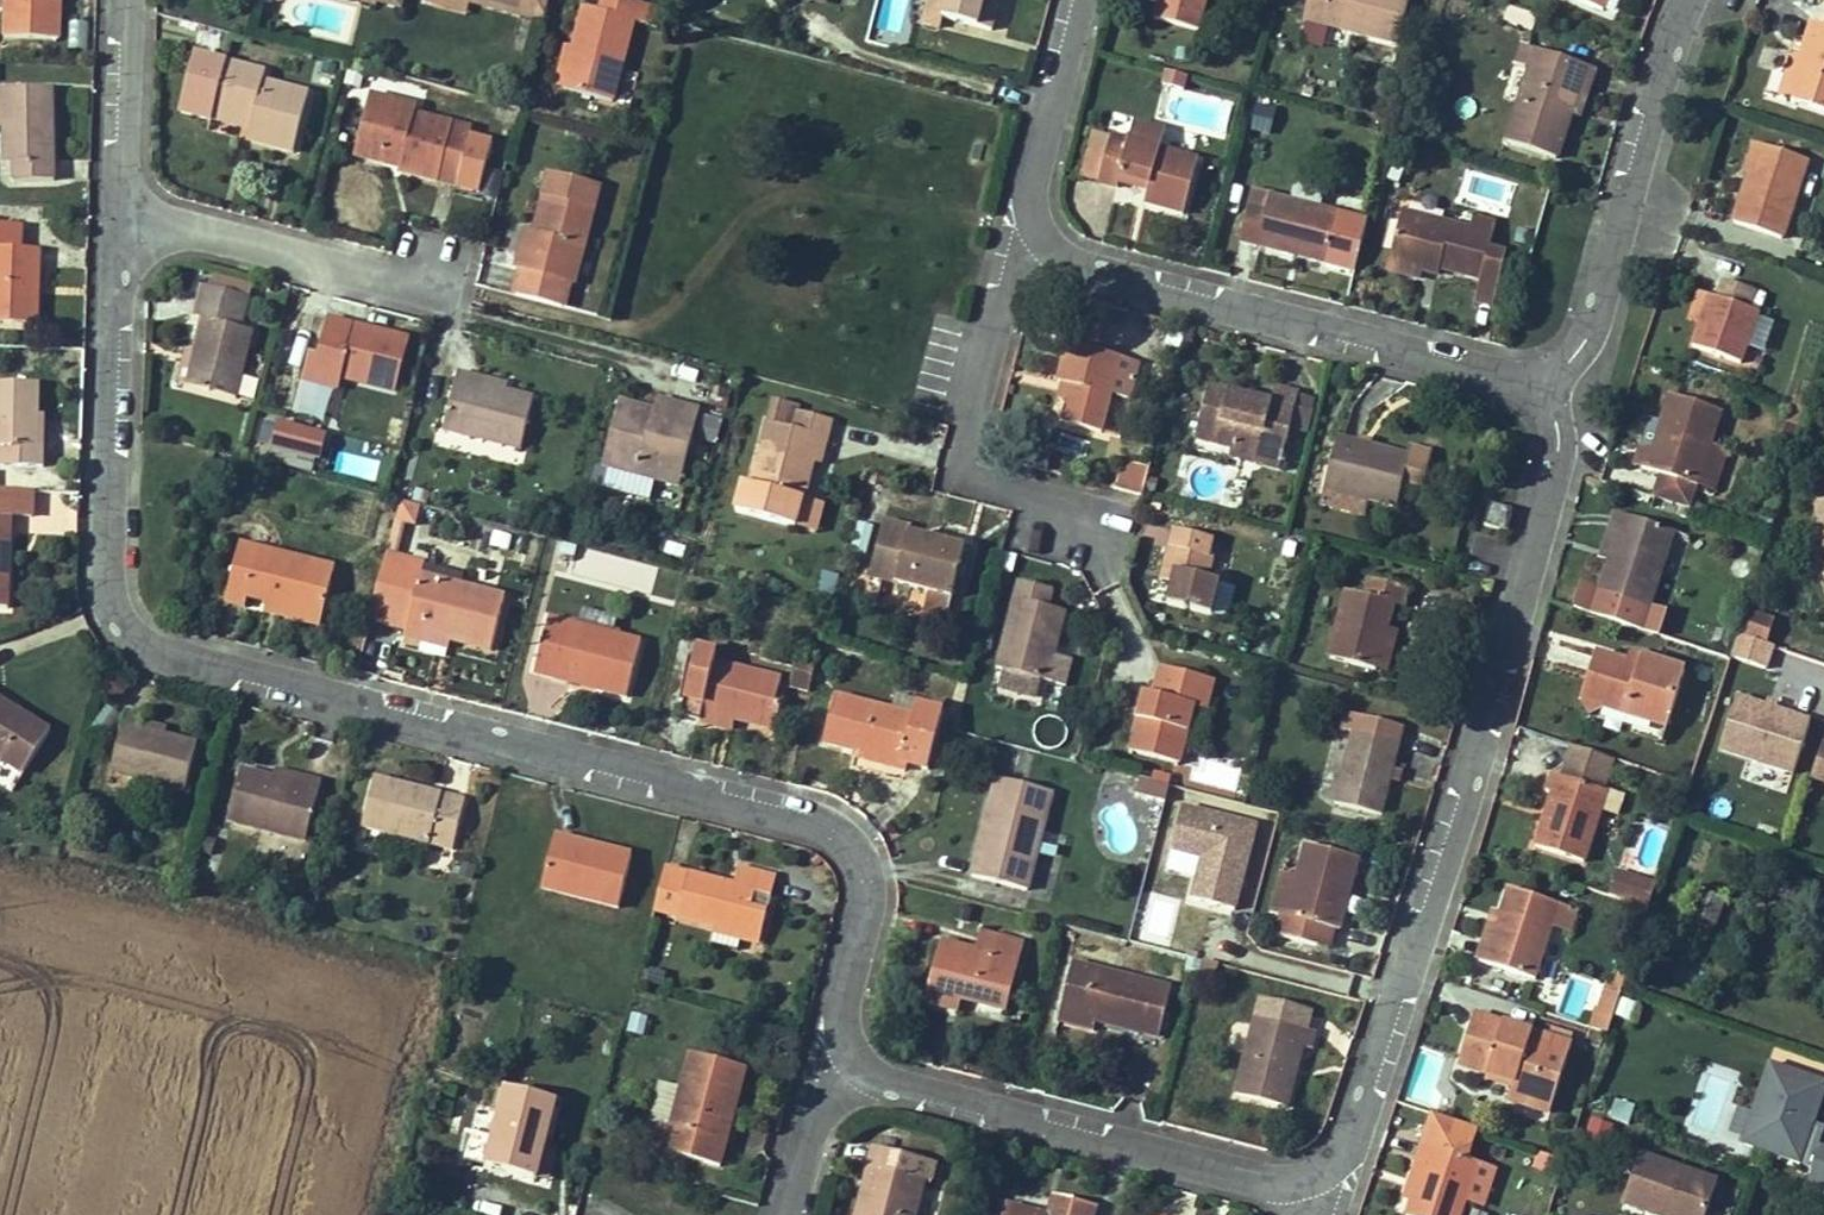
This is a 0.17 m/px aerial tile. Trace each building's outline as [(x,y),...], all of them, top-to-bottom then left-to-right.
[(58,0),(5,0),(4,37),(59,40),(61,0),(58,0)] [(485,0),(426,0),(425,4),(466,15),(469,4),(519,18),(521,10),(485,0)] [(521,10),(519,18),(543,24),(549,0),(485,0),(521,10)] [(612,102),(633,21),(653,27),(658,9),(625,0),(603,0),(600,11),(584,7),(563,89),(612,102)] [(924,18),(922,23),(940,28),(943,18),(992,31),(1000,0),(928,0),(924,18)] [(1206,0),(1159,0),(1154,19),(1198,30),(1206,0)] [(1303,20),(1398,44),(1409,0),(1308,0),(1303,20)] [(1607,0),(1576,0),(1603,11),(1607,0)] [(1536,16),(1508,7),(1503,22),(1532,31),(1536,16)] [(1823,111),(1823,27),(1813,23),(1800,59),(1787,99),(1823,111)] [(563,89),(573,48),(566,46),(555,87),(563,89)] [(1517,64),(1531,69),(1506,142),(1555,159),(1580,85),(1588,88),(1594,70),(1523,46),(1517,64)] [(1190,62),(1191,53),(1179,51),(1178,60),(1190,62)] [(309,94),(263,82),(265,73),(196,55),(181,112),(211,120),(213,112),(251,122),(247,141),(294,153),(309,94)] [(1787,99),(1800,59),(1792,56),(1779,96),(1787,99)] [(1166,72),(1163,86),(1183,91),(1186,77),(1166,72)] [(1570,116),(1578,118),(1588,88),(1580,85),(1570,116)] [(1304,86),(1302,94),(1310,97),(1313,89),(1304,86)] [(14,182),(54,181),(52,88),(3,89),(5,163),(14,163),(14,182)] [(370,94),(367,106),(393,113),(396,101),(370,94)] [(457,187),(460,175),(477,180),(486,144),(469,140),(472,129),(415,114),(417,106),(396,101),(393,113),(367,106),(357,145),(366,160),(384,164),(387,152),(403,156),(399,172),(457,187)] [(1252,105),(1250,133),(1269,135),(1272,107),(1252,105)] [(251,122),(213,112),(211,120),(249,130),(251,122)] [(1198,161),(1160,150),(1165,133),(1134,124),(1129,142),(1111,137),(1111,139),(1099,181),(1098,183),(1117,188),(1119,182),(1121,176),(1150,184),(1148,190),(1145,204),(1184,214),(1198,161)] [(1099,181),(1111,139),(1094,135),(1083,176),(1099,181)] [(1765,147),(1759,145),(1751,143),(1742,171),(1750,174),(1756,176),(1765,147)] [(1807,160),(1765,147),(1756,176),(1750,174),(1734,223),(1781,239),(1807,160)] [(387,152),(384,164),(400,168),(403,156),(387,152)] [(1398,184),(1407,162),(1398,158),(1388,180),(1398,184)] [(574,285),(600,186),(548,172),(541,197),(547,198),(538,233),(532,232),(526,230),(516,269),(522,271),(568,283),(574,285)] [(1148,190),(1150,184),(1121,176),(1119,182),(1148,190)] [(1339,214),(1273,197),(1274,193),(1254,188),(1240,241),(1326,264),(1339,214)] [(532,232),(538,233),(547,198),(541,197),(532,232)] [(311,209),(308,220),(318,222),(321,211),(311,209)] [(1495,225),(1472,219),(1470,230),(1401,213),(1389,263),(1390,263),(1421,271),(1438,275),(1440,269),(1480,279),(1475,301),(1493,305),(1506,255),(1488,251),(1495,225)] [(38,295),(32,294),(33,268),(39,268),(39,250),(21,249),(22,225),(0,224),(0,323),(36,325),(38,295)] [(1421,271),(1390,263),(1388,271),(1419,279),(1421,271)] [(568,283),(522,271),(516,295),(543,302),(548,284),(566,289),(568,283)] [(212,288),(250,299),(253,288),(215,278),(212,288)] [(1741,364),(1747,346),(1758,312),(1748,309),(1755,291),(1725,281),(1718,299),(1710,296),(1700,325),(1692,347),(1741,364)] [(543,302),(562,307),(566,289),(548,284),(543,302)] [(253,332),(242,329),(250,299),(212,288),(203,286),(194,317),(202,319),(194,352),(185,385),(236,399),(253,332)] [(1755,291),(1748,309),(1758,312),(1764,294),(1755,291)] [(1700,325),(1710,296),(1700,293),(1690,321),(1700,325)] [(1108,308),(1079,300),(1069,338),(1098,345),(1108,308)] [(405,340),(353,326),(328,320),(318,358),(310,356),(303,380),(338,389),(341,377),(392,390),(405,340)] [(1171,329),(1166,346),(1180,350),(1184,332),(1171,329)] [(1130,400),(1140,363),(1068,344),(1057,382),(1073,387),(1063,423),(1100,433),(1111,395),(1130,400)] [(1162,360),(1176,364),(1180,350),(1166,346),(1162,360)] [(180,384),(185,385),(194,352),(188,350),(180,384)] [(534,399),(506,392),(473,383),(475,376),(458,372),(443,429),(521,449),(534,399)] [(473,383),(506,392),(508,384),(475,376),(473,383)] [(43,467),(44,447),(37,447),(37,417),(38,384),(0,383),(0,466),(43,467)] [(1068,402),(1073,387),(1066,385),(1062,401),(1068,402)] [(717,387),(712,405),(726,409),(731,391),(717,387)] [(1275,389),(1271,404),(1208,388),(1195,438),(1233,448),(1257,454),(1255,463),(1280,470),(1291,428),(1295,410),(1299,395),(1275,389)] [(1796,393),(1792,404),(1811,410),(1815,399),(1796,393)] [(1671,395),(1662,422),(1653,450),(1648,449),(1642,469),(1660,475),(1653,497),(1690,509),(1691,504),(1722,412),(1671,395)] [(657,399),(654,411),(651,419),(645,417),(647,409),(619,401),(602,465),(609,467),(604,487),(650,500),(655,479),(679,486),(700,410),(657,399)] [(735,511),(794,527),(802,499),(803,499),(820,437),(828,440),(832,421),(798,412),(799,407),(773,400),(750,485),(742,483),(735,511)] [(651,419),(654,411),(647,409),(645,417),(651,419)] [(1295,410),(1291,428),(1306,432),(1310,414),(1295,410)] [(722,422),(704,416),(697,438),(715,443),(722,422)] [(1653,450),(1662,422),(1650,418),(1634,466),(1642,469),(1648,449),(1653,450)] [(273,447),(319,459),(325,435),(279,423),(273,447)] [(821,465),(828,440),(820,437),(813,463),(821,465)] [(1337,438),(1324,489),(1368,500),(1396,508),(1403,482),(1423,487),(1432,454),(1411,448),(1409,457),(1337,438)] [(1056,456),(1081,462),(1085,445),(1060,440),(1056,456)] [(372,480),(379,453),(338,443),(331,471),(372,480)] [(1231,457),(1255,463),(1257,454),(1233,448),(1231,457)] [(1710,448),(1698,485),(1715,490),(1726,453),(1710,448)] [(1122,475),(1118,489),(1142,496),(1148,470),(1135,467),(1122,475)] [(1368,500),(1324,489),(1319,506),(1364,517),(1368,500)] [(32,491),(0,490),(0,608),(8,608),(10,561),(3,561),(5,533),(11,534),(11,515),(31,516),(32,491)] [(422,505),(400,499),(394,520),(416,526),(422,505)] [(803,499),(802,499),(794,527),(819,534),(827,506),(803,499)] [(1506,531),(1512,510),(1490,504),(1484,525),(1506,531)] [(1691,504),(1690,509),(1707,514),(1709,510),(1691,504)] [(1614,512),(1609,529),(1617,532),(1608,562),(1598,592),(1648,608),(1673,532),(1614,512)] [(946,621),(959,570),(966,572),(971,551),(908,534),(910,528),(884,521),(869,576),(928,592),(923,615),(946,621)] [(865,555),(873,527),(858,523),(850,551),(865,555)] [(1173,529),(1163,569),(1176,572),(1168,604),(1228,619),(1236,588),(1220,584),(1221,583),(1209,580),(1214,558),(1209,557),(1214,540),(1173,529)] [(1599,559),(1608,562),(1617,532),(1609,529),(1599,559)] [(508,550),(511,537),(494,533),(491,546),(508,550)] [(245,607),(247,597),(323,616),(335,568),(240,543),(224,602),(245,607)] [(574,557),(577,547),(562,543),(559,553),(574,557)] [(668,543),(665,553),(683,558),(685,548),(668,543)] [(1002,552),(998,570),(1011,573),(1016,556),(1002,552)] [(505,598),(461,586),(464,575),(386,555),(369,619),(406,628),(404,636),(424,641),(426,633),(491,650),(505,598)] [(1160,581),(1173,584),(1176,572),(1163,569),(1160,581)] [(1370,579),(1366,596),(1347,591),(1329,658),(1376,670),(1393,604),(1402,607),(1407,589),(1370,579)] [(1072,660),(1054,655),(1065,614),(1047,609),(1052,590),(1020,582),(997,668),(1003,670),(998,687),(1036,697),(1041,681),(1065,687),(1072,660)] [(1598,592),(1578,585),(1571,608),(1661,637),(1668,615),(1648,608),(1598,592)] [(320,626),(323,616),(267,602),(265,611),(320,626)] [(534,674),(571,683),(572,677),(597,684),(596,690),(626,698),(641,642),(620,637),(621,632),(615,630),(618,617),(581,608),(578,621),(571,619),(570,623),(549,618),(534,674)] [(1772,620),(1745,612),(1738,635),(1764,644),(1772,620)] [(1387,628),(1376,670),(1385,672),(1396,630),(1387,628)] [(982,632),(978,647),(989,650),(993,634),(982,632)] [(450,640),(426,633),(424,641),(448,647),(450,640)] [(1765,669),(1772,648),(1738,636),(1731,657),(1765,669)] [(795,667),(798,658),(749,646),(747,653),(762,656),(761,658),(795,667)] [(680,717),(700,722),(703,711),(734,719),(775,729),(781,704),(775,703),(781,680),(714,664),(717,653),(697,648),(680,717)] [(1629,653),(1626,664),(1638,668),(1641,657),(1629,653)] [(1667,728),(1684,671),(1641,657),(1638,668),(1626,664),(1596,654),(1581,701),(1589,715),(1603,708),(1667,728)] [(816,663),(798,658),(795,667),(791,683),(809,688),(816,663)] [(1161,667),(1153,695),(1144,693),(1129,751),(1179,764),(1194,707),(1206,710),(1213,680),(1161,667)] [(114,674),(102,688),(114,698),(125,684),(114,674)] [(572,677),(571,683),(596,690),(597,684),(572,677)] [(808,693),(809,688),(791,683),(790,687),(808,693)] [(903,763),(928,769),(943,712),(916,705),(917,701),(898,696),(894,711),(835,696),(823,742),(863,752),(903,763)] [(1719,750),(1753,761),(1793,774),(1810,721),(1736,697),(1719,750)] [(12,792),(47,736),(12,713),(15,708),(0,699),(0,784),(12,792)] [(50,731),(15,708),(12,713),(47,736),(50,731)] [(1382,815),(1391,781),(1404,728),(1331,709),(1327,726),(1351,732),(1334,803),(1382,815)] [(700,722),(731,730),(734,719),(703,711),(700,722)] [(196,744),(163,736),(139,730),(141,722),(142,716),(125,712),(110,771),(185,790),(196,744)] [(141,722),(139,730),(163,736),(165,728),(141,722)] [(1822,743),(1811,777),(1823,782),(1823,744),(1822,743)] [(1535,847),(1584,862),(1607,791),(1604,790),(1614,760),(1572,746),(1562,777),(1551,773),(1545,792),(1552,794),(1535,847)] [(903,763),(863,752),(861,758),(901,768),(903,763)] [(321,780),(304,776),(303,779),(302,785),(273,778),(241,769),(227,821),(305,841),(321,780)] [(1394,769),(1391,781),(1398,783),(1401,771),(1394,769)] [(275,772),(273,778),(302,785),(303,779),(275,772)] [(375,778),(362,827),(452,850),(465,800),(375,778)] [(1201,778),(1197,792),(1207,795),(1211,781),(1201,778)] [(997,779),(985,823),(991,825),(983,859),(977,857),(972,876),(1027,891),(1052,794),(997,779)] [(1136,795),(1164,803),(1168,786),(1140,779),(1136,795)] [(1233,909),(1254,827),(1178,808),(1166,854),(1194,861),(1185,897),(1233,909)] [(985,823),(977,857),(983,859),(991,825),(985,823)] [(555,836),(554,842),(583,850),(585,844),(555,836)] [(215,841),(205,838),(201,851),(211,855),(215,841)] [(631,855),(585,844),(583,850),(554,842),(542,889),(618,908),(631,855)] [(1339,931),(1344,911),(1338,910),(1345,887),(1350,888),(1358,858),(1305,844),(1297,877),(1281,873),(1271,913),(1281,916),(1276,936),(1328,949),(1334,929),(1339,931)] [(475,867),(463,863),(460,876),(472,879),(475,867)] [(727,884),(665,868),(654,910),(716,926),(711,943),(738,950),(740,940),(742,933),(761,938),(776,878),(738,869),(734,886),(733,890),(726,888),(727,884)] [(1620,898),(1627,876),(1617,873),(1610,895),(1620,898)] [(167,885),(182,888),(184,877),(169,874),(167,885)] [(1620,898),(1649,907),(1656,885),(1627,876),(1620,898)] [(1344,911),(1350,888),(1345,887),(1338,910),(1344,911)] [(1535,980),(1551,928),(1559,905),(1508,889),(1491,944),(1485,942),(1479,961),(1535,980)] [(1704,893),(1690,928),(1708,935),(1722,900),(1704,893)] [(1577,910),(1559,905),(1551,928),(1569,934),(1577,910)] [(971,910),(958,906),(954,921),(967,924),(971,910)] [(1494,914),(1485,942),(1491,944),(1500,915),(1494,914)] [(742,933),(740,940),(759,945),(761,938),(742,933)] [(980,933),(975,952),(941,943),(925,1002),(948,1008),(951,997),(961,999),(1006,1011),(1013,986),(1007,984),(1012,963),(1018,964),(1023,944),(980,933)] [(1201,961),(1188,958),(1186,968),(1199,971),(1201,961)] [(1204,960),(1202,967),(1215,970),(1216,964),(1204,960)] [(1013,986),(1018,964),(1012,963),(1007,984),(1013,986)] [(1159,1037),(1171,989),(1072,964),(1057,1022),(1093,1031),(1095,1021),(1159,1037)] [(1202,967),(1198,984),(1210,987),(1215,970),(1202,967)] [(664,986),(667,974),(650,970),(647,982),(664,986)] [(1592,1013),(1587,1027),(1607,1033),(1626,975),(1619,972),(1614,988),(1606,985),(1597,1014),(1592,1013)] [(948,1008),(958,1011),(961,999),(951,997),(948,1008)] [(1311,1012),(1260,1000),(1256,1017),(1306,1030),(1311,1012)] [(1458,1064),(1487,1074),(1515,1083),(1513,1089),(1509,1100),(1550,1113),(1571,1046),(1474,1015),(1458,1064)] [(632,1016),(627,1032),(644,1037),(648,1021),(632,1016)] [(1316,1032),(1306,1030),(1255,1017),(1235,1095),(1287,1108),(1302,1047),(1312,1049),(1316,1032)] [(690,1053),(681,1088),(658,1082),(647,1122),(670,1129),(669,1134),(654,1130),(649,1147),(717,1166),(723,1142),(725,1143),(731,1124),(725,1122),(732,1098),(737,1099),(746,1068),(690,1053)] [(1769,1063),(1741,1144),(1812,1168),(1806,1188),(1823,1194),(1823,1149),(1807,1143),(1823,1094),(1823,1082),(1769,1063)] [(1513,1089),(1515,1083),(1487,1074),(1485,1080),(1513,1089)] [(427,1101),(436,1104),(441,1087),(431,1084),(427,1101)] [(486,1166),(536,1179),(544,1148),(556,1101),(506,1088),(486,1166)] [(731,1124),(737,1099),(732,1098),(725,1122),(731,1124)] [(1433,1114),(1417,1163),(1424,1165),(1412,1199),(1407,1214),(1460,1214),(1465,1202),(1482,1208),(1495,1168),(1468,1159),(1478,1129),(1433,1114)] [(1606,1145),(1612,1127),(1591,1120),(1585,1137),(1606,1145)] [(1818,1147),(1823,1130),(1823,1127),(1814,1123),(1807,1143),(1818,1147)] [(990,1144),(978,1141),(975,1152),(987,1155),(990,1144)] [(996,1145),(990,1144),(987,1155),(993,1157),(996,1145)] [(548,1182),(556,1151),(544,1148),(536,1179),(548,1182)] [(869,1166),(877,1168),(871,1191),(863,1190),(857,1214),(915,1214),(924,1179),(931,1181),(935,1165),(874,1149),(869,1166)] [(1555,1174),(1560,1160),(1539,1153),(1534,1167),(1555,1174)] [(1640,1155),(1623,1204),(1655,1214),(1705,1214),(1717,1182),(1640,1155)] [(1405,1197),(1412,1199),(1424,1165),(1417,1163),(1405,1197)] [(869,1166),(863,1190),(871,1191),(877,1168),(869,1166)] [(973,1181),(979,1182),(976,1194),(983,1195),(989,1169),(976,1166),(973,1181)] [(1095,1206),(1054,1196),(1049,1214),(1092,1214),(1095,1206)] [(1043,1214),(1005,1205),(1003,1214),(1043,1214)]
